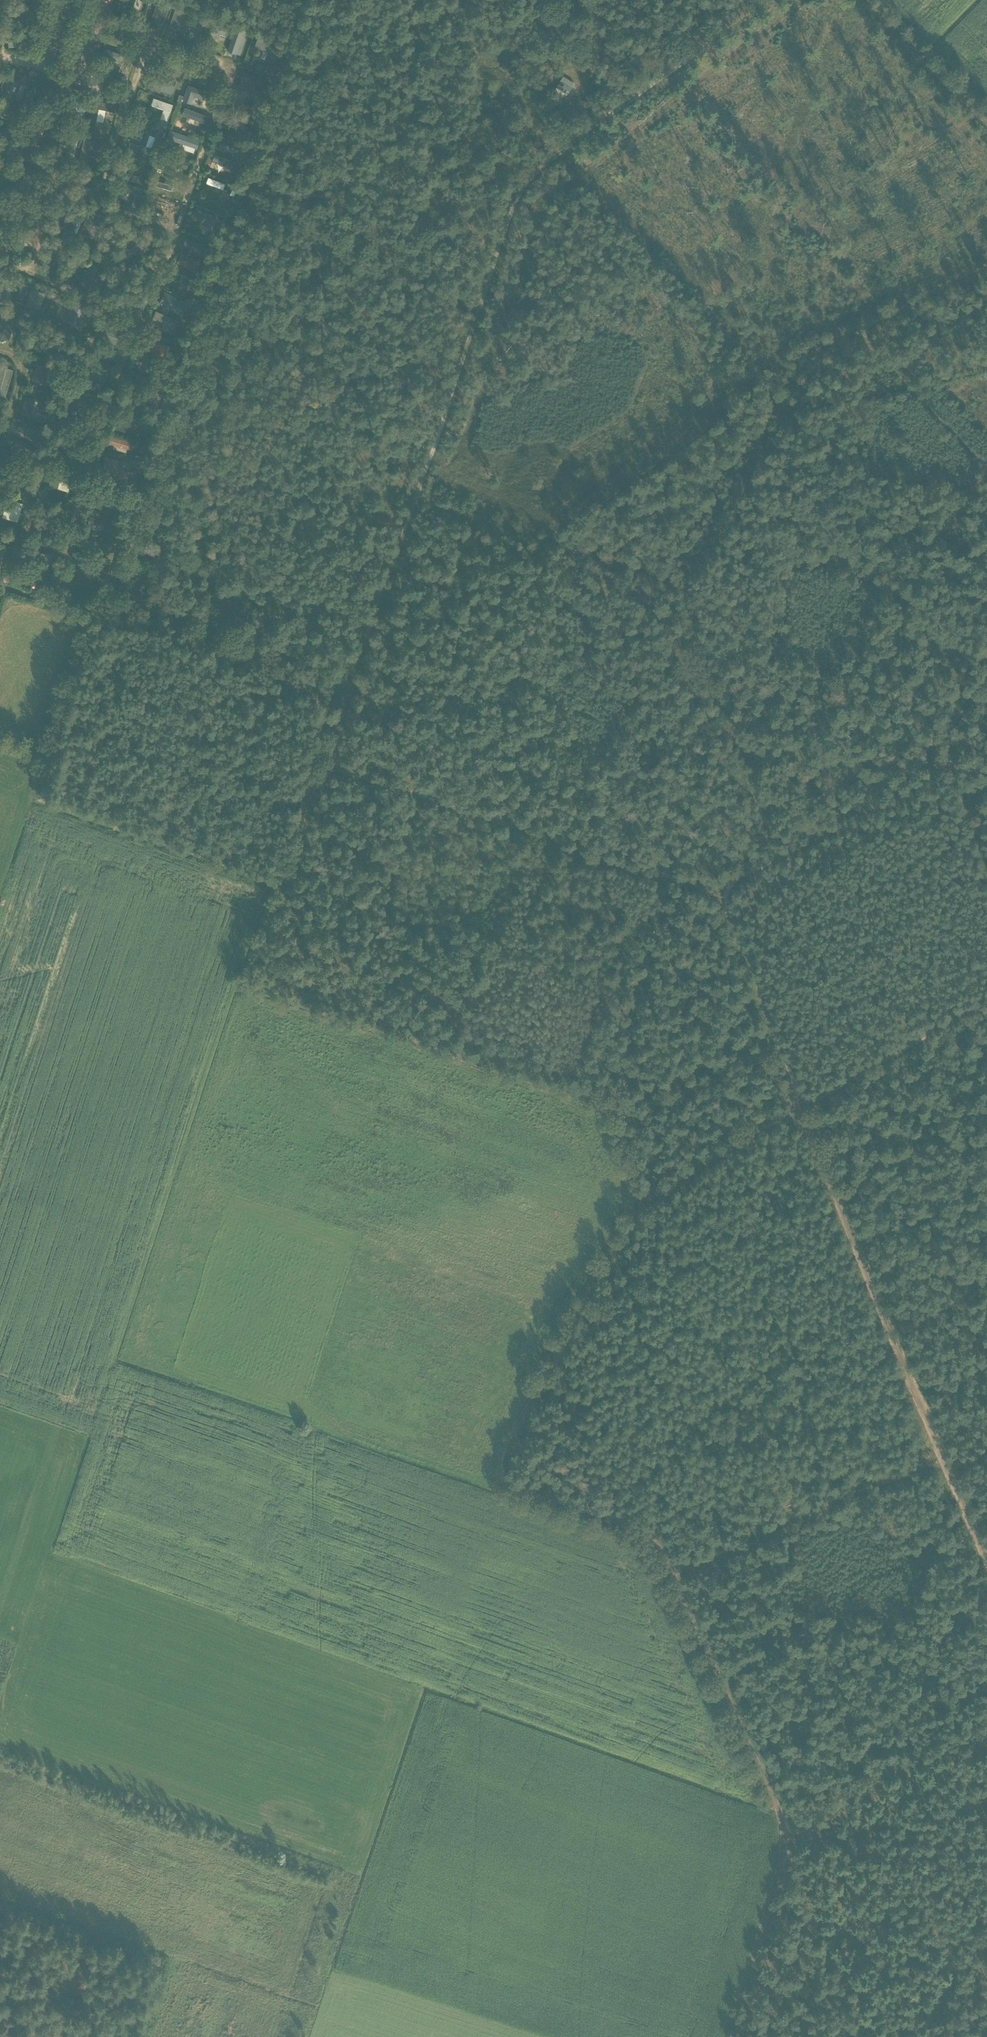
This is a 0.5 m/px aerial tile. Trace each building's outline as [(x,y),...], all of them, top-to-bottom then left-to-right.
[(118,10),(125,13),(127,6),(133,8),(136,0),(121,0),(118,10)] [(168,6),(153,0),(143,28),(160,33),(168,6)] [(174,11),(169,25),(183,30),(188,16),(174,11)] [(35,13),(21,15),(23,23),(36,21),(35,13)] [(193,16),(188,29),(200,33),(205,20),(193,16)] [(228,28),(213,23),(204,49),(220,54),(228,28)] [(243,31),(235,28),(227,50),(236,54),(243,31)] [(259,35),(254,47),(271,54),(268,61),(277,65),(284,46),(259,35)] [(29,37),(15,38),(15,46),(29,45),(29,37)] [(193,62),(189,75),(209,81),(212,67),(193,62)] [(245,71),(243,78),(261,84),(256,97),(266,101),(273,80),(245,71)] [(177,81),(157,74),(152,88),(172,95),(177,81)] [(561,81),(556,88),(565,93),(567,95),(572,88),(574,84),(564,77),(561,81)] [(182,101),(191,104),(194,97),(209,102),(212,93),(188,85),(182,101)] [(565,93),(556,88),(553,93),(562,98),(565,93)] [(173,105),(153,97),(144,124),(165,130),(173,105)] [(92,100),(88,120),(96,122),(98,109),(114,112),(116,105),(92,100)] [(207,116),(182,106),(174,127),(200,135),(207,116)] [(200,139),(169,130),(166,140),(197,149),(200,139)] [(162,138),(155,136),(151,147),(131,141),(128,148),(156,157),(162,138)] [(187,169),(189,162),(159,152),(154,168),(165,171),(168,163),(187,169)] [(180,181),(172,179),(169,189),(177,193),(180,181)] [(145,190),(123,183),(121,190),(135,195),(132,206),(139,208),(145,190)] [(180,259),(177,264),(181,266),(188,269),(192,271),(197,261),(182,254),(180,259)] [(73,302),(65,320),(78,326),(87,308),(73,302)] [(0,314),(0,316),(0,338),(9,340),(15,318),(0,314)] [(116,351),(100,344),(96,353),(113,360),(116,351)] [(63,370),(37,361),(31,381),(49,386),(53,376),(61,379),(63,370)] [(44,402),(27,396),(20,415),(45,423),(46,415),(41,413),(44,402)] [(45,432),(19,423),(17,431),(42,439),(45,432)] [(85,436),(65,431),(62,439),(82,444),(85,436)] [(16,441),(10,453),(30,465),(36,453),(16,441)] [(74,447),(55,442),(51,457),(70,463),(74,447)] [(54,470),(50,486),(57,488),(60,480),(71,483),(73,475),(54,470)]
